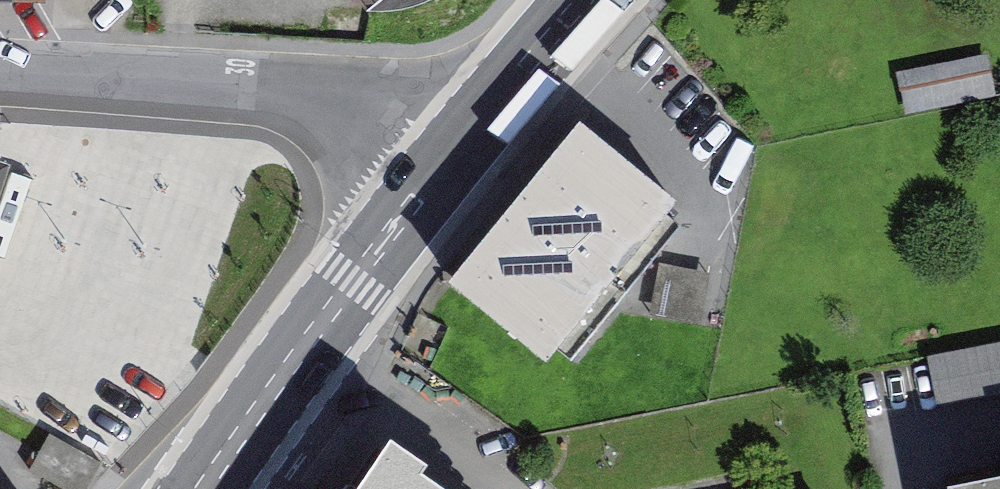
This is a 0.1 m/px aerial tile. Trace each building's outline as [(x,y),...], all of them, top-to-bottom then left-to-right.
[(907,75),(916,116),(999,97),(999,70),(997,55),(907,75)] [(631,159),(584,121),(444,292),(544,374),(685,203),(631,159)] [(0,164),(0,257),(28,173),(0,164)] [(715,274),(672,265),(663,314),(706,322),(715,274)] [(999,388),(999,345),(936,351),(940,394),(999,388)] [(424,473),(429,466),(393,442),(361,488),(447,488),(424,473)] [(951,488),(999,488),(999,479),(951,488)]
